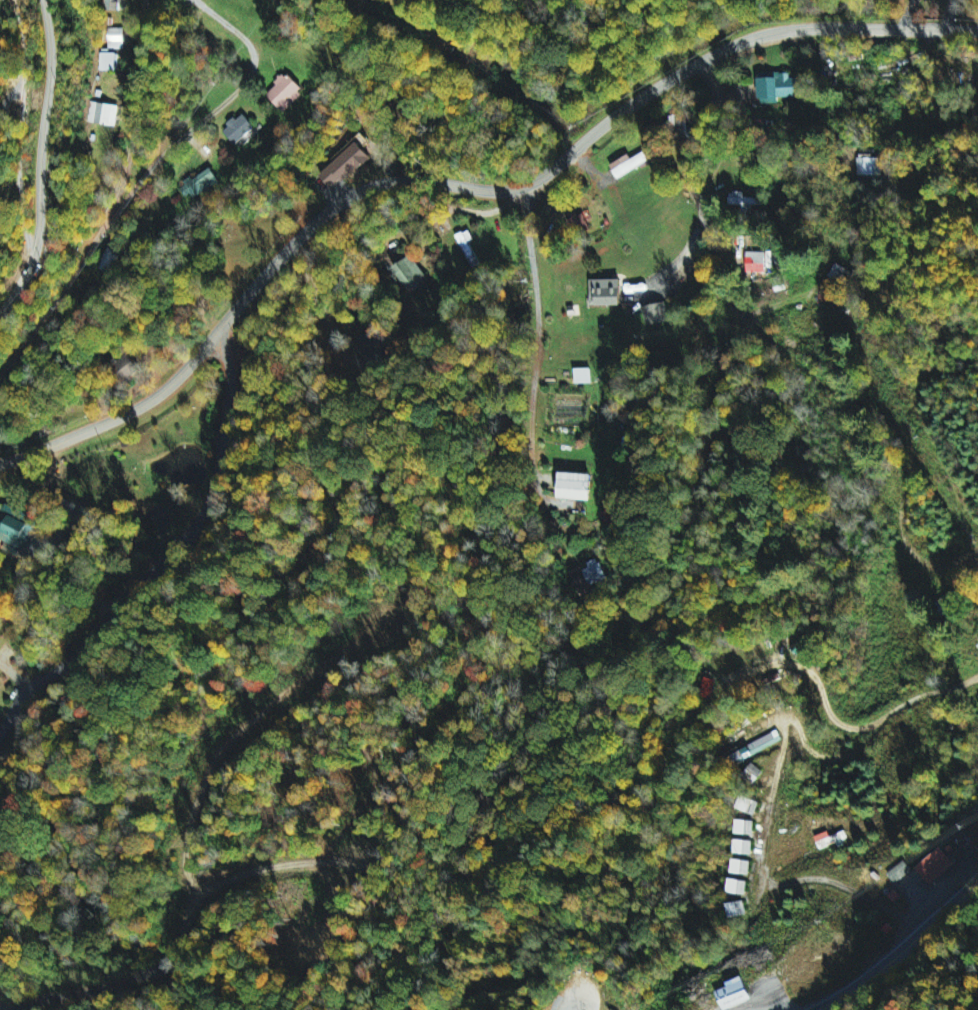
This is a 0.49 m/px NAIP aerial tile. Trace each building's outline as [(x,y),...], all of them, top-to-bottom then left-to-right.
[(104,12),(120,12),(121,2),(126,2),(126,0),(104,0),(104,12)] [(108,51),(125,50),(125,29),(108,29),(108,51)] [(118,72),(119,53),(100,52),(100,71),(118,72)] [(305,92),(286,74),(265,96),(285,114),(305,92)] [(758,105),(778,105),(778,98),(801,98),(801,79),(790,80),(790,76),(757,77),(758,105)] [(88,125),(117,127),(119,105),(89,103),(88,125)] [(222,129),(233,145),(255,131),(244,114),(222,129)] [(319,177),(332,192),(370,158),(357,143),(319,177)] [(609,167),(617,180),(648,162),(643,154),(632,161),(629,155),(609,167)] [(858,177),(886,176),(886,157),(857,158),(858,177)] [(183,186),(193,200),(220,182),(210,167),(183,186)] [(582,212),(563,220),(570,237),(589,228),(582,212)] [(393,270),(413,294),(430,281),(410,256),(393,270)] [(619,281),(590,281),(590,307),(619,307),(619,281)] [(642,308),(645,327),(666,323),(663,304),(642,308)] [(574,385),(591,385),(591,369),(574,370),(574,385)] [(557,501),(590,502),(591,474),(558,474),(557,501)] [(3,503),(0,509),(0,538),(7,541),(9,537),(19,541),(31,515),(3,503)] [(582,568),(590,587),(606,580),(598,562),(582,568)] [(783,742),(778,731),(733,755),(738,765),(783,742)] [(755,816),(760,803),(742,796),(737,809),(755,816)] [(753,836),(754,821),(737,820),(736,835),(753,836)] [(828,832),(814,837),(819,851),(849,840),(845,831),(830,837),(828,832)] [(752,856),(752,841),(734,840),(734,855),(752,856)] [(956,862),(941,846),(915,869),(931,886),(956,862)] [(749,876),(750,862),(732,860),(731,874),(749,876)] [(912,871),(905,862),(888,874),(894,883),(912,871)] [(745,896),(747,882),(729,879),(727,893),(745,896)] [(741,977),(725,983),(727,987),(715,992),(723,1009),(726,1009),(750,1000),(741,977)]
